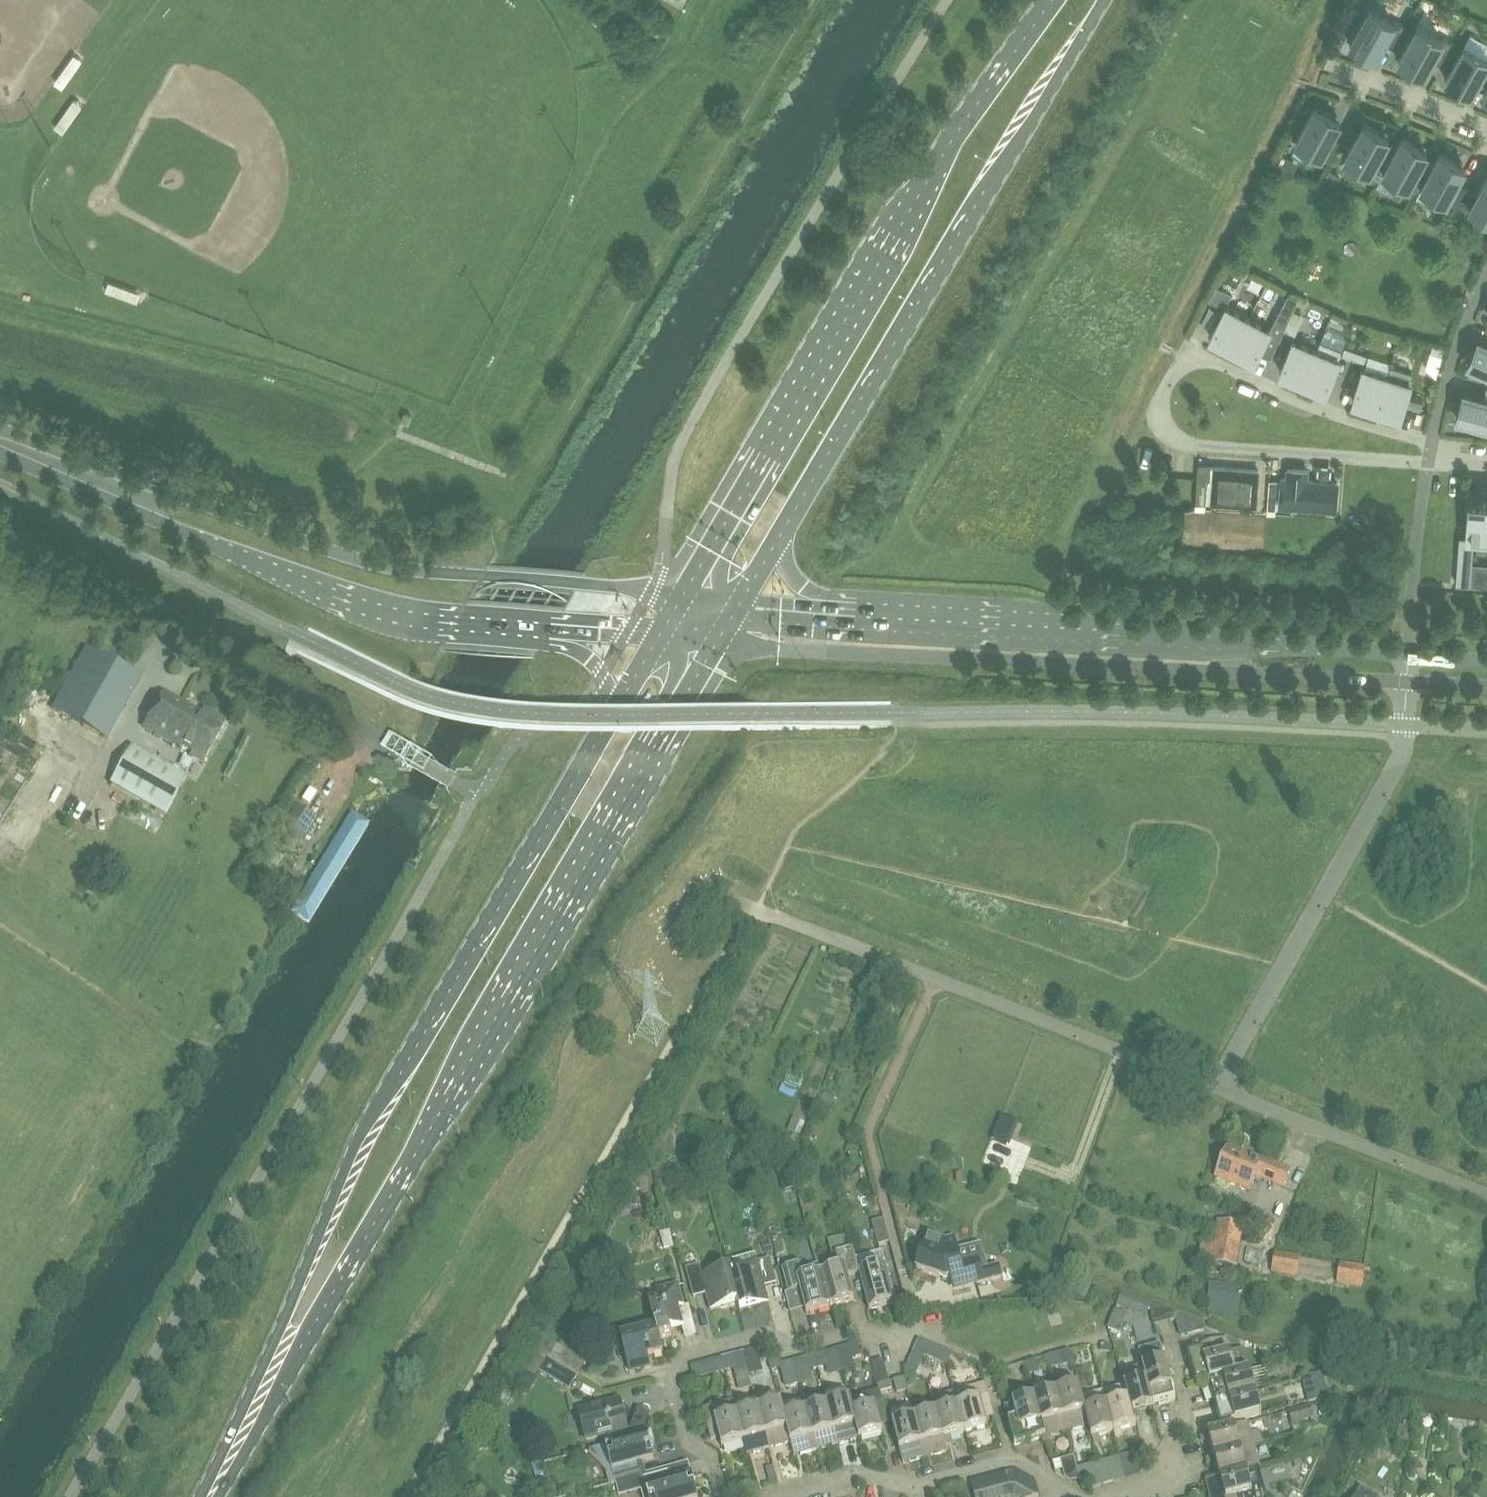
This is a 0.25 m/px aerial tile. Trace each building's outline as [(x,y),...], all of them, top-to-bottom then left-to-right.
[(1369,9),(1350,43),(1353,45),(1351,48),(1362,54),(1364,51),(1375,57),(1384,42),(1394,48),(1406,26),(1394,20),(1393,22),(1369,9)] [(1399,60),(1402,62),(1400,65),(1411,71),(1413,68),(1424,74),(1432,59),(1443,65),(1455,43),(1443,37),(1441,39),(1417,26),(1399,60)] [(1486,82),(1486,43),(1471,35),(1446,79),(1471,93),(1479,78),(1486,82)] [(1315,107),(1296,141),(1320,154),(1318,157),(1330,164),(1342,141),(1332,136),(1340,121),(1329,115),(1331,111),(1320,105),(1318,108),(1315,107)] [(1379,180),(1384,172),(1391,158),(1381,152),(1389,137),(1364,123),(1345,157),(1369,170),(1367,173),(1379,180)] [(1402,137),(1391,158),(1384,172),(1407,185),(1406,187),(1418,194),(1421,187),(1429,172),(1419,166),(1427,151),(1402,137)] [(1455,209),(1467,188),(1457,182),(1465,167),(1440,153),(1429,172),(1421,187),(1445,200),(1443,203),(1455,209)] [(1455,209),(1467,216),(1471,208),(1486,217),(1486,177),(1478,193),(1467,188),(1455,209)] [(114,295),(144,301),(146,290),(116,284),(114,295)] [(1218,295),(1228,300),(1233,290),(1223,285),(1218,295)] [(1210,336),(1232,348),(1248,318),(1226,306),(1210,336)] [(1284,329),(1287,322),(1277,317),(1274,324),(1284,329)] [(1254,359),(1270,329),(1248,318),(1232,348),(1254,359)] [(1287,322),(1284,329),(1295,334),(1298,327),(1287,322)] [(1280,371),(1303,381),(1316,350),(1293,340),(1280,371)] [(1478,340),(1468,364),(1478,368),(1476,373),(1486,378),(1486,344),(1478,340)] [(1339,359),(1338,359),(1342,349),(1320,341),(1316,350),(1303,381),(1326,391),(1339,359)] [(1431,345),(1427,358),(1440,362),(1444,349),(1431,345)] [(1353,358),(1356,350),(1345,347),(1342,354),(1353,358)] [(1356,350),(1353,358),(1364,362),(1367,354),(1356,350)] [(1410,383),(1409,383),(1412,373),(1390,366),(1387,376),(1376,408),(1400,416),(1410,383)] [(1353,400),(1376,408),(1387,376),(1363,368),(1353,400)] [(1481,425),(1486,427),(1486,400),(1463,393),(1456,418),(1467,421),(1466,426),(1479,429),(1481,425)] [(408,422),(411,415),(404,412),(401,420),(408,422)] [(1256,473),(1215,470),(1213,502),(1254,505),(1256,473)] [(1288,481),(1283,481),(1281,507),(1335,510),(1337,486),(1304,484),(1304,474),(1288,473),(1288,481)] [(1269,480),(1267,510),(1276,510),(1277,481),(1270,480),(1269,480)] [(1470,499),(1467,537),(1459,536),(1456,584),(1471,585),(1474,539),(1486,539),(1486,500),(1470,499)] [(1476,585),(1486,586),(1486,567),(1477,567),(1476,585)] [(138,679),(131,675),(85,649),(53,708),(106,738),(138,679)] [(204,714),(184,703),(163,692),(144,727),(180,748),(182,746),(191,752),(190,755),(202,762),(225,721),(206,710),(204,714)] [(166,814),(186,777),(131,746),(110,783),(166,814)] [(314,925),(406,772),(378,755),(286,909),(314,925)] [(309,800),(321,810),(338,789),(325,779),(309,800)] [(316,818),(296,805),(282,826),(283,829),(283,831),(285,836),(288,838),(293,841),(298,841),(300,840),(303,838),(316,818)] [(996,1126),(1015,1134),(1019,1123),(1001,1115),(996,1126)] [(793,1135),(787,1148),(796,1150),(802,1137),(793,1135)] [(1283,1188),(1290,1170),(1261,1158),(1260,1161),(1228,1147),(1216,1178),(1248,1190),(1253,1177),(1283,1188)] [(805,1206),(809,1221),(817,1219),(813,1204),(805,1206)] [(664,1218),(656,1220),(659,1232),(666,1230),(664,1218)] [(877,1245),(889,1242),(883,1219),(871,1222),(877,1245)] [(1238,1226),(1218,1222),(1214,1221),(1212,1234),(1216,1235),(1212,1262),(1232,1265),(1238,1226)] [(663,1250),(673,1247),(669,1231),(660,1233),(663,1250)] [(819,1264),(818,1264),(830,1307),(853,1300),(847,1276),(859,1273),(854,1257),(848,1235),(831,1239),(835,1254),(838,1267),(821,1271),(819,1264)] [(770,1241),(762,1242),(764,1253),(773,1251),(770,1241)] [(772,1243),(775,1255),(784,1252),(780,1241),(772,1243)] [(998,1265),(980,1270),(978,1258),(959,1262),(956,1249),(946,1252),(924,1245),(915,1270),(945,1280),(971,1274),(974,1285),(1001,1278),(998,1265)] [(859,1273),(868,1310),(895,1303),(881,1250),(854,1257),(859,1273)] [(1296,1277),(1300,1255),(1274,1251),(1270,1273),(1296,1277)] [(759,1268),(731,1275),(739,1303),(738,1303),(740,1310),(768,1302),(764,1286),(776,1283),(769,1259),(757,1262),(759,1268)] [(1339,1262),(1336,1283),(1361,1287),(1365,1266),(1339,1262)] [(803,1263),(781,1269),(788,1292),(799,1289),(806,1313),(830,1307),(818,1264),(804,1268),(803,1263)] [(731,1275),(729,1267),(701,1275),(698,1265),(685,1269),(693,1298),(705,1295),(710,1310),(738,1303),(739,1303),(731,1275)] [(1208,1282),(1206,1314),(1224,1315),(1238,1315),(1239,1284),(1208,1282)] [(648,1299),(654,1325),(655,1325),(658,1338),(659,1338),(671,1335),(670,1330),(681,1327),(676,1308),(684,1306),(678,1284),(656,1290),(657,1297),(648,1299)] [(1116,1306),(1131,1311),(1135,1300),(1121,1294),(1116,1306)] [(1114,1309),(1110,1319),(1123,1324),(1127,1314),(1114,1309)] [(1175,1320),(1179,1337),(1205,1331),(1202,1323),(1202,1322),(1188,1317),(1176,1320),(1175,1320)] [(1110,1319),(1106,1328),(1119,1333),(1123,1324),(1110,1319)] [(662,1352),(659,1338),(658,1338),(655,1325),(654,1325),(619,1334),(629,1372),(646,1368),(643,1357),(662,1352)] [(585,1362),(542,1335),(533,1349),(547,1357),(577,1376),(585,1362)] [(1195,1386),(1210,1382),(1209,1381),(1235,1374),(1226,1337),(1201,1343),(1203,1350),(1187,1354),(1195,1386)] [(858,1343),(849,1346),(852,1359),(861,1356),(858,1343)] [(1099,1351),(1111,1353),(1112,1345),(1101,1343),(1099,1351)] [(758,1363),(767,1360),(767,1359),(770,1359),(769,1357),(766,1346),(754,1349),(758,1363)] [(533,1349),(533,1350),(521,1369),(523,1370),(515,1382),(530,1392),(539,1379),(535,1376),(538,1371),(568,1390),(577,1376),(547,1357),(533,1349)] [(952,1353),(943,1349),(938,1362),(947,1366),(952,1353)] [(1056,1355),(1059,1365),(1073,1361),(1069,1350),(1056,1355)] [(825,1352),(814,1355),(817,1369),(829,1366),(825,1352)] [(726,1371),(733,1370),(730,1355),(722,1357),(726,1371)] [(770,1371),(782,1369),(779,1355),(769,1357),(770,1359),(767,1359),(767,1360),(770,1371)] [(810,1371),(817,1369),(814,1355),(806,1357),(810,1371)] [(722,1357),(714,1360),(718,1373),(726,1371),(722,1357)] [(1164,1360),(1143,1366),(1153,1406),(1175,1400),(1164,1360)] [(1031,1361),(1025,1362),(1028,1375),(1035,1373),(1031,1361)] [(904,1374),(915,1378),(920,1367),(909,1363),(904,1374)] [(1120,1372),(1124,1385),(1131,1412),(1132,1412),(1153,1406),(1143,1366),(1120,1372)] [(1270,1367),(1257,1371),(1264,1393),(1277,1390),(1270,1367)] [(1082,1368),(1075,1370),(1079,1389),(1087,1387),(1082,1368)] [(1210,1382),(1215,1403),(1254,1392),(1249,1370),(1235,1374),(1209,1381),(1210,1382)] [(1308,1402),(1309,1402),(1317,1400),(1314,1387),(1316,1386),(1313,1375),(1302,1378),(1303,1382),(1302,1382),(1304,1387),(1305,1387),(1305,1389),(1304,1389),(1308,1402)] [(907,1390),(903,1377),(894,1379),(897,1393),(907,1390)] [(877,1384),(879,1390),(880,1394),(891,1391),(888,1381),(877,1384)] [(1045,1437),(1066,1431),(1055,1391),(1049,1393),(1046,1383),(1031,1387),(1034,1397),(1045,1437)] [(1328,1397),(1324,1383),(1316,1386),(1314,1387),(1317,1400),(1328,1397)] [(991,1410),(984,1384),(953,1393),(964,1432),(986,1426),(982,1412),(991,1410)] [(1078,1385),(1076,1386),(1055,1391),(1066,1431),(1088,1425),(1089,1425),(1080,1397),(1081,1397),(1078,1385)] [(1124,1385),(1102,1391),(1113,1431),(1135,1425),(1132,1412),(1131,1412),(1124,1385)] [(885,1415),(880,1394),(879,1390),(848,1399),(859,1439),(881,1432),(877,1418),(885,1415)] [(1102,1391),(1081,1397),(1080,1397),(1089,1425),(1088,1425),(1091,1437),(1113,1431),(1102,1391)] [(1220,1424),(1260,1414),(1254,1392),(1215,1403),(1220,1424)] [(933,1399),(936,1411),(937,1411),(943,1438),(964,1432),(953,1393),(933,1399)] [(1008,1421),(1014,1445),(1045,1437),(1034,1397),(1012,1403),(1016,1419),(1008,1421)] [(768,1449),(758,1409),(755,1398),(734,1403),(737,1414),(736,1414),(743,1441),(746,1455),(768,1449)] [(848,1399),(827,1404),(837,1445),(859,1439),(848,1399)] [(721,1446),(743,1441),(736,1414),(737,1414),(734,1403),(733,1400),(703,1408),(710,1434),(717,1432),(721,1446)] [(578,1412),(586,1440),(626,1429),(619,1401),(578,1412)] [(780,1403),(758,1409),(768,1449),(790,1443),(783,1416),(784,1416),(780,1403)] [(827,1404),(805,1410),(815,1451),(837,1445),(827,1404)] [(1310,1405),(1299,1408),(1291,1410),(1294,1424),(1314,1418),(1310,1405)] [(805,1410),(784,1416),(783,1416),(790,1443),(793,1457),(815,1451),(805,1410)] [(936,1411),(914,1418),(925,1457),(947,1451),(943,1438),(937,1411),(936,1411)] [(892,1424),(903,1463),(925,1457),(914,1418),(892,1424)] [(1248,1423),(1207,1434),(1213,1456),(1253,1445),(1248,1423)] [(645,1475),(642,1462),(654,1458),(647,1434),(607,1446),(586,1451),(607,1472),(610,1483),(615,1482),(616,1483),(645,1475)] [(1213,1456),(1219,1476),(1219,1477),(1246,1470),(1246,1471),(1260,1467),(1253,1445),(1213,1456)] [(1145,1463),(1142,1450),(1132,1452),(1136,1466),(1145,1463)] [(545,1462),(532,1465),(541,1496),(554,1496),(545,1462)] [(645,1475),(616,1483),(619,1496),(641,1490),(642,1496),(697,1496),(691,1476),(674,1480),(671,1468),(645,1475)] [(1104,1484),(1114,1481),(1110,1468),(1101,1471),(1104,1484)] [(1205,1480),(1210,1496),(1253,1496),(1246,1471),(1246,1470),(1219,1477),(1219,1476),(1205,1480)] [(1091,1488),(1088,1474),(1078,1477),(1082,1490),(1091,1488)]
